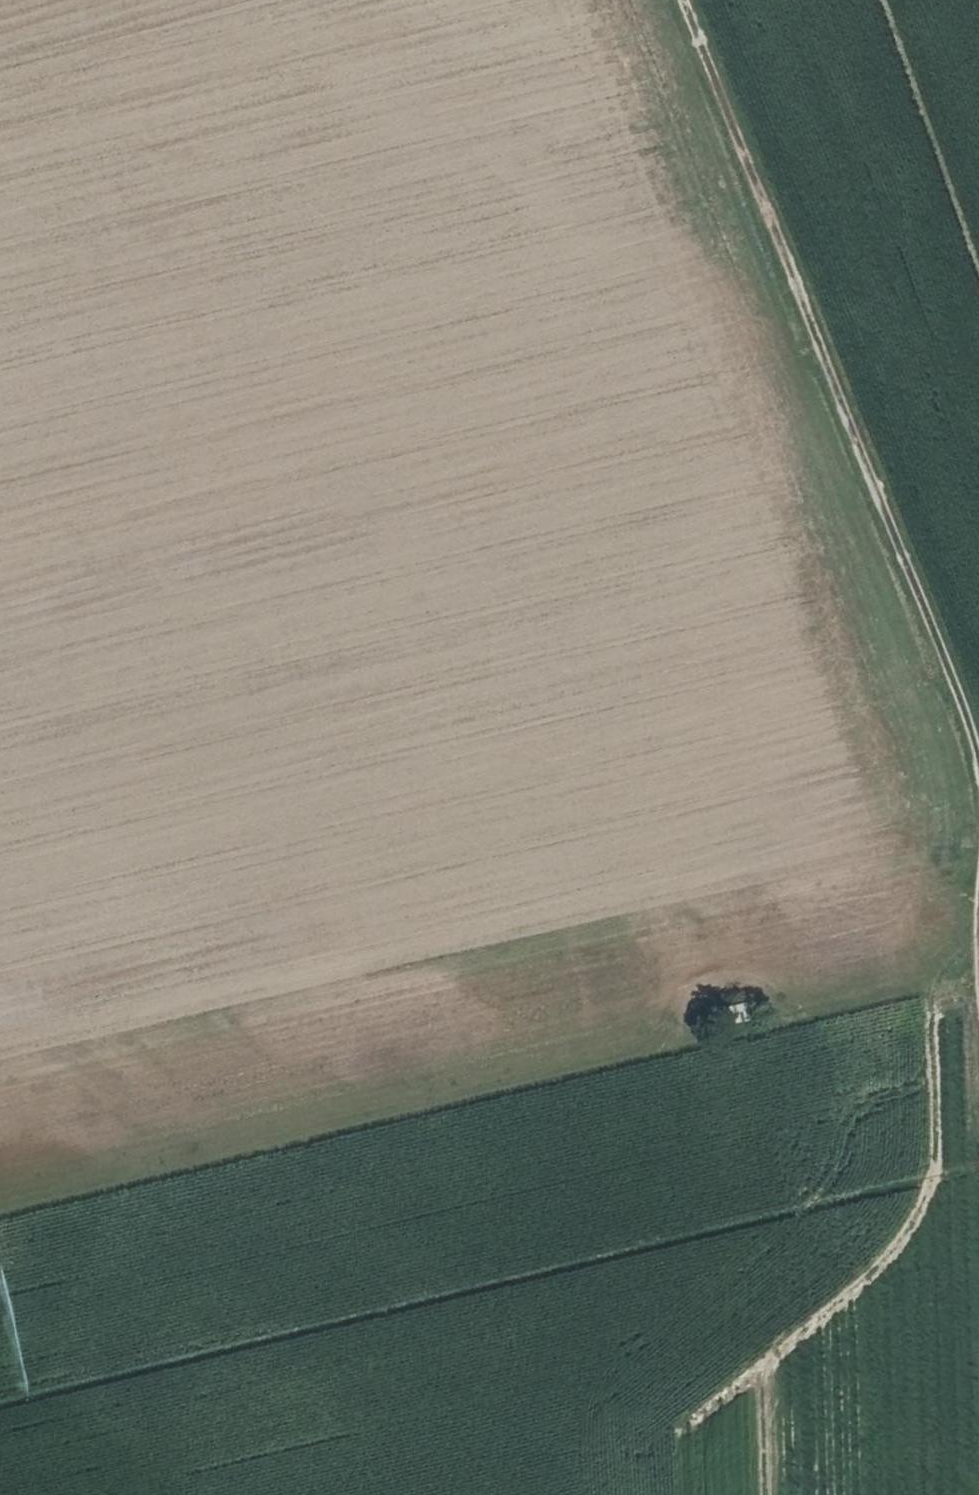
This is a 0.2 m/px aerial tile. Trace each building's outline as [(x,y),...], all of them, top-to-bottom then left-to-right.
[(727,1006),(729,1023),(745,1020),(742,1004),(727,1006)]
